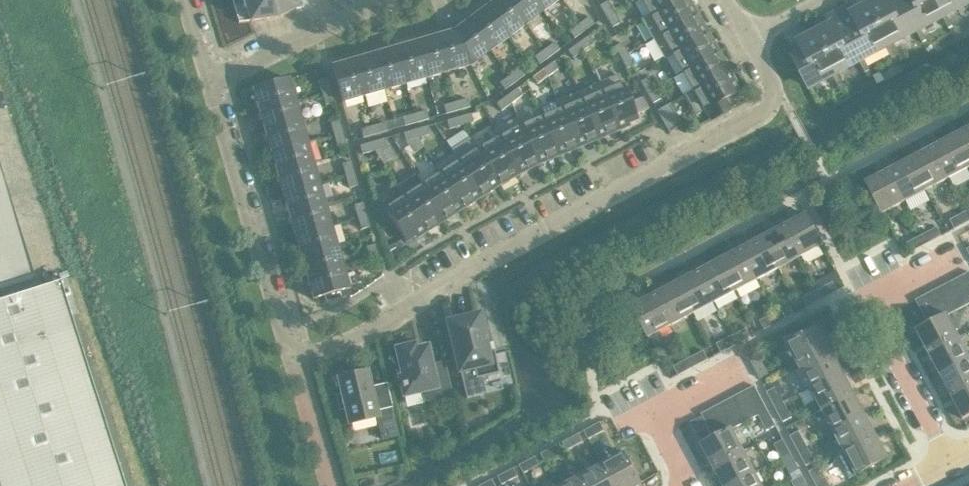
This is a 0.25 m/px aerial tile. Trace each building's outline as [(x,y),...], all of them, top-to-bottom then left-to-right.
[(238,23),(250,22),(274,19),(296,8),(294,0),(231,0),(238,23)] [(507,38),(524,25),(506,0),(495,0),(484,8),(507,38)] [(524,25),(542,12),(534,0),(506,0),(524,25)] [(542,12),(558,0),(534,0),(542,12)] [(678,0),(642,0),(650,15),(641,20),(642,20),(678,0)] [(695,15),(686,0),(678,0),(642,20),(652,39),(695,15)] [(869,5),(893,51),(896,55),(900,53),(897,49),(920,37),(901,2),(891,7),(888,1),(882,4),(880,0),(879,0),(869,5)] [(901,2),(920,37),(922,41),(926,40),(923,35),(946,23),(934,0),(904,0),(901,2)] [(946,23),(949,28),(953,26),(950,21),(947,14),(968,2),(968,0),(934,0),(946,23)] [(606,16),(613,12),(607,1),(599,5),(606,16)] [(858,25),(848,30),(867,65),(889,53),(891,57),(896,55),(893,51),(869,5),(858,11),(861,15),(855,19),(858,25)] [(466,21),(489,52),(507,38),(484,8),(466,21)] [(613,12),(606,16),(612,27),(619,23),(613,12)] [(663,58),(706,34),(695,15),(652,39),(663,58)] [(579,24),(584,31),(594,24),(589,16),(579,24)] [(454,31),(471,65),(489,52),(466,21),(454,31)] [(584,31),(579,24),(569,31),(574,38),(584,31)] [(826,28),(816,33),(840,79),(862,67),(865,72),(869,69),(867,65),(848,30),(838,35),(835,29),(829,32),(826,28)] [(471,65),(454,31),(439,35),(449,71),(471,65)] [(805,53),(794,59),(809,87),(832,74),(836,81),(839,86),(843,84),(840,79),(816,33),(805,39),(808,44),(801,47),(805,53)] [(706,34),(663,58),(663,59),(672,54),(682,72),(716,53),(706,34)] [(417,41),(428,78),(449,71),(439,35),(417,41)] [(578,43),(583,50),(593,43),(588,36),(578,43)] [(396,48),(406,84),(428,78),(417,41),(396,48)] [(544,50),(549,57),(560,49),(554,42),(544,50)] [(583,50),(578,43),(568,51),(573,58),(583,50)] [(620,58),(628,53),(621,43),(614,47),(620,58)] [(374,54),(385,90),(406,84),(396,48),(385,51),(385,50),(376,53),(374,54)] [(549,57),(544,50),(534,57),(539,64),(549,57)] [(634,64),(628,53),(620,58),(626,69),(634,64)] [(684,96),(727,71),(716,53),(682,72),(693,90),(684,95),(684,96)] [(353,60),(363,96),(385,90),(374,54),(353,60)] [(363,96),(353,60),(331,66),(342,102),(363,96)] [(552,62),(542,70),(547,77),(557,69),(552,62)] [(509,75),(515,82),(525,75),(519,68),(509,75)] [(537,84),(547,77),(542,70),(532,77),(537,84)] [(738,91),(727,71),(684,96),(696,116),(704,111),(710,120),(731,109),(725,99),(738,91)] [(515,82),(509,75),(499,83),(504,90),(515,82)] [(597,84),(616,129),(637,120),(618,75),(597,84)] [(646,92),(654,88),(648,77),(640,82),(646,92)] [(259,111),(295,101),(288,78),(252,89),(259,111)] [(322,93),(330,90),(327,78),(318,81),(322,93)] [(616,129),(597,84),(577,92),(596,137),(616,129)] [(506,96),(511,103),(521,95),(516,88),(506,96)] [(654,88),(646,92),(653,103),(660,99),(654,88)] [(330,90),(322,93),(325,105),(334,102),(330,90)] [(596,137),(577,92),(557,100),(576,145),(596,137)] [(511,103),(506,96),(496,103),(501,110),(511,103)] [(456,102),(458,110),(470,107),(468,98),(456,102)] [(576,145),(557,100),(556,101),(560,110),(542,118),(538,108),(537,109),(556,154),(576,145)] [(295,101),(259,111),(265,132),(301,122),(295,101)] [(458,110),(456,102),(444,105),(446,114),(458,110)] [(669,132),(681,125),(669,104),(657,111),(669,132)] [(556,154),(537,109),(517,117),(536,162),(556,154)] [(414,114),(417,122),(429,119),(426,110),(414,114)] [(417,122),(414,114),(402,117),(405,126),(417,122)] [(458,117),(461,125),(473,122),(470,114),(458,117)] [(461,125),(458,117),(447,120),(449,129),(461,125)] [(494,129),(517,172),(536,162),(517,117),(494,129)] [(334,135),(342,133),(339,120),(330,122),(334,135)] [(964,123),(967,128),(953,135),(968,167),(968,120),(964,123)] [(301,122),(265,132),(265,133),(267,142),(268,142),(271,154),(307,143),(301,122)] [(373,126),(375,134),(387,131),(385,122),(373,126)] [(375,134),(373,126),(360,129),(363,138),(375,134)] [(415,130),(417,138),(429,134),(427,126),(415,130)] [(517,172),(494,129),(493,130),(498,139),(477,150),(498,183),(517,172)] [(417,138),(415,130),(403,133),(405,141),(417,138)] [(342,133),(334,135),(337,146),(346,144),(342,133)] [(968,168),(968,167),(953,135),(940,142),(937,137),(928,141),(948,179),(968,168)] [(372,142),(374,150),(386,147),(384,139),(372,142)] [(927,191),(948,179),(928,141),(920,146),(923,152),(910,159),(927,191)] [(374,150),(372,142),(360,145),(362,154),(374,150)] [(307,143),(271,154),(277,175),(313,165),(307,143)] [(453,153),(480,194),(498,183),(477,150),(459,161),(454,153),(453,153)] [(435,165),(462,206),(480,194),(453,153),(435,165)] [(905,202),(927,191),(910,159),(897,165),(894,159),(885,164),(905,202)] [(346,178),(355,176),(351,161),(342,164),(346,178)] [(905,202),(885,164),(877,168),(880,174),(866,182),(883,214),(905,202)] [(313,165),(277,175),(283,196),(319,186),(313,165)] [(422,185),(443,218),(462,206),(435,165),(434,165),(440,174),(422,185)] [(355,176),(346,178),(349,188),(357,185),(355,176)] [(31,282),(0,180),(0,291),(31,282)] [(443,218),(422,185),(404,197),(425,229),(443,218)] [(319,186),(283,196),(289,218),(326,207),(319,186)] [(425,229),(404,197),(385,209),(406,242),(425,229)] [(358,221),(367,218),(362,203),(354,205),(358,221)] [(326,207),(289,218),(295,239),(332,228),(326,207)] [(965,212),(950,220),(955,229),(968,221),(968,220),(965,212)] [(789,215),(780,220),(800,258),(823,246),(806,214),(792,221),(789,215)] [(367,218),(358,221),(361,229),(369,227),(367,218)] [(779,269),(800,258),(780,220),(772,224),(775,230),(762,238),(779,269)] [(922,235),(927,244),(941,236),(937,227),(922,235)] [(332,228),(295,239),(297,246),(300,255),(302,260),(338,250),(332,228)] [(927,244),(922,235),(907,243),(912,252),(927,244)] [(757,281),(779,269),(762,238),(750,244),(747,239),(738,243),(757,281)] [(736,292),(757,281),(738,243),(730,248),(733,253),(719,260),(736,292)] [(371,263),(379,261),(374,244),(366,247),(371,263)] [(338,250),(302,260),(308,282),(344,271),(338,250)] [(714,304),(736,292),(719,260),(706,267),(703,262),(695,266),(714,304)] [(379,261),(371,263),(373,271),(381,268),(379,261)] [(693,315),(714,304),(695,266),(686,271),(689,276),(676,283),(693,315)] [(344,271),(308,282),(313,299),(325,295),(327,300),(345,295),(344,290),(349,288),(344,271)] [(958,277),(968,297),(968,272),(958,277)] [(958,277),(948,283),(961,307),(968,303),(968,297),(958,277)] [(57,282),(0,300),(0,485),(123,485),(57,282)] [(833,282),(817,290),(822,299),(837,291),(833,282)] [(671,326),(693,315),(676,283),(663,290),(660,284),(651,288),(671,326)] [(961,307),(948,283),(937,289),(950,313),(961,307)] [(671,326),(651,288),(642,293),(645,299),(632,306),(649,338),(671,326)] [(950,313),(937,289),(926,294),(940,318),(946,315),(950,313)] [(822,299),(817,290),(803,298),(807,307),(822,299)] [(915,300),(929,324),(940,318),(926,294),(915,300)] [(774,313),(779,322),(794,314),(790,305),(774,313)] [(779,322),(774,313),(760,321),(764,330),(779,322)] [(958,338),(946,315),(940,318),(929,324),(916,331),(928,353),(958,338)] [(448,323),(460,370),(466,398),(485,393),(482,377),(499,373),(493,350),(486,352),(477,316),(476,317),(475,316),(455,321),(455,322),(448,323)] [(801,366),(831,349),(820,327),(789,343),(801,366)] [(747,328),(732,336),(736,345),(751,337),(747,328)] [(736,345),(732,336),(717,344),(721,353),(736,345)] [(958,338),(928,353),(939,375),(968,359),(958,338)] [(399,378),(404,396),(421,392),(422,396),(435,401),(452,396),(444,361),(432,364),(427,346),(416,350),(414,345),(411,346),(410,343),(399,345),(399,349),(396,349),(403,377),(399,378)] [(801,366),(812,387),(843,371),(831,349),(801,366)] [(689,359),(693,367),(708,359),(704,351),(689,359)] [(750,361),(760,378),(768,374),(758,356),(750,361)] [(693,367),(689,359),(674,367),(678,375),(693,367)] [(951,396),(968,387),(968,359),(939,375),(951,396)] [(812,387),(823,409),(854,392),(843,371),(812,387)] [(367,372),(337,379),(342,394),(337,395),(337,394),(335,394),(339,411),(341,411),(340,410),(345,409),(348,425),(378,418),(376,411),(392,407),(387,383),(370,387),(367,372)] [(744,391),(756,416),(758,414),(767,410),(754,386),(744,391)] [(951,396),(962,419),(968,415),(968,387),(951,396)] [(775,407),(782,403),(775,389),(767,393),(775,407)] [(733,397),(746,421),(756,416),(744,391),(733,397)] [(865,414),(854,392),(823,409),(835,430),(865,414)] [(722,402),(735,427),(746,421),(733,397),(722,402)] [(724,432),(731,428),(735,427),(722,402),(712,408),(724,432)] [(782,403),(775,407),(783,423),(791,419),(782,403)] [(724,432),(712,408),(701,414),(714,438),(724,432)] [(767,410),(758,414),(767,430),(775,426),(767,410)] [(835,430),(846,451),(877,435),(865,414),(835,430)] [(604,430),(600,422),(584,431),(588,438),(604,430)] [(743,450),(731,428),(724,432),(714,438),(701,445),(712,466),(743,450)] [(798,449),(805,445),(799,433),(791,437),(798,449)] [(582,441),(578,434),(562,442),(567,450),(582,441)] [(877,435),(846,451),(858,474),(888,458),(877,435)] [(782,458),(790,454),(783,441),(775,446),(782,458)] [(561,453),(557,445),(541,454),(545,461),(561,453)] [(805,445),(798,449),(806,466),(814,462),(805,445)] [(722,485),(727,485),(754,472),(743,450),(712,466),(722,485)] [(790,454),(782,458),(790,474),(798,469),(790,454)] [(613,485),(641,485),(642,485),(626,455),(603,467),(613,485)] [(539,464),(535,457),(519,465),(523,473),(539,464)] [(816,485),(830,485),(819,465),(808,471),(816,485)] [(603,467),(582,479),(586,485),(613,485),(603,467)] [(518,476),(514,468),(498,476),(502,484),(518,476)] [(754,472),(727,485),(761,485),(754,472)] [(801,476),(790,481),(793,485),(807,485),(801,476)]
